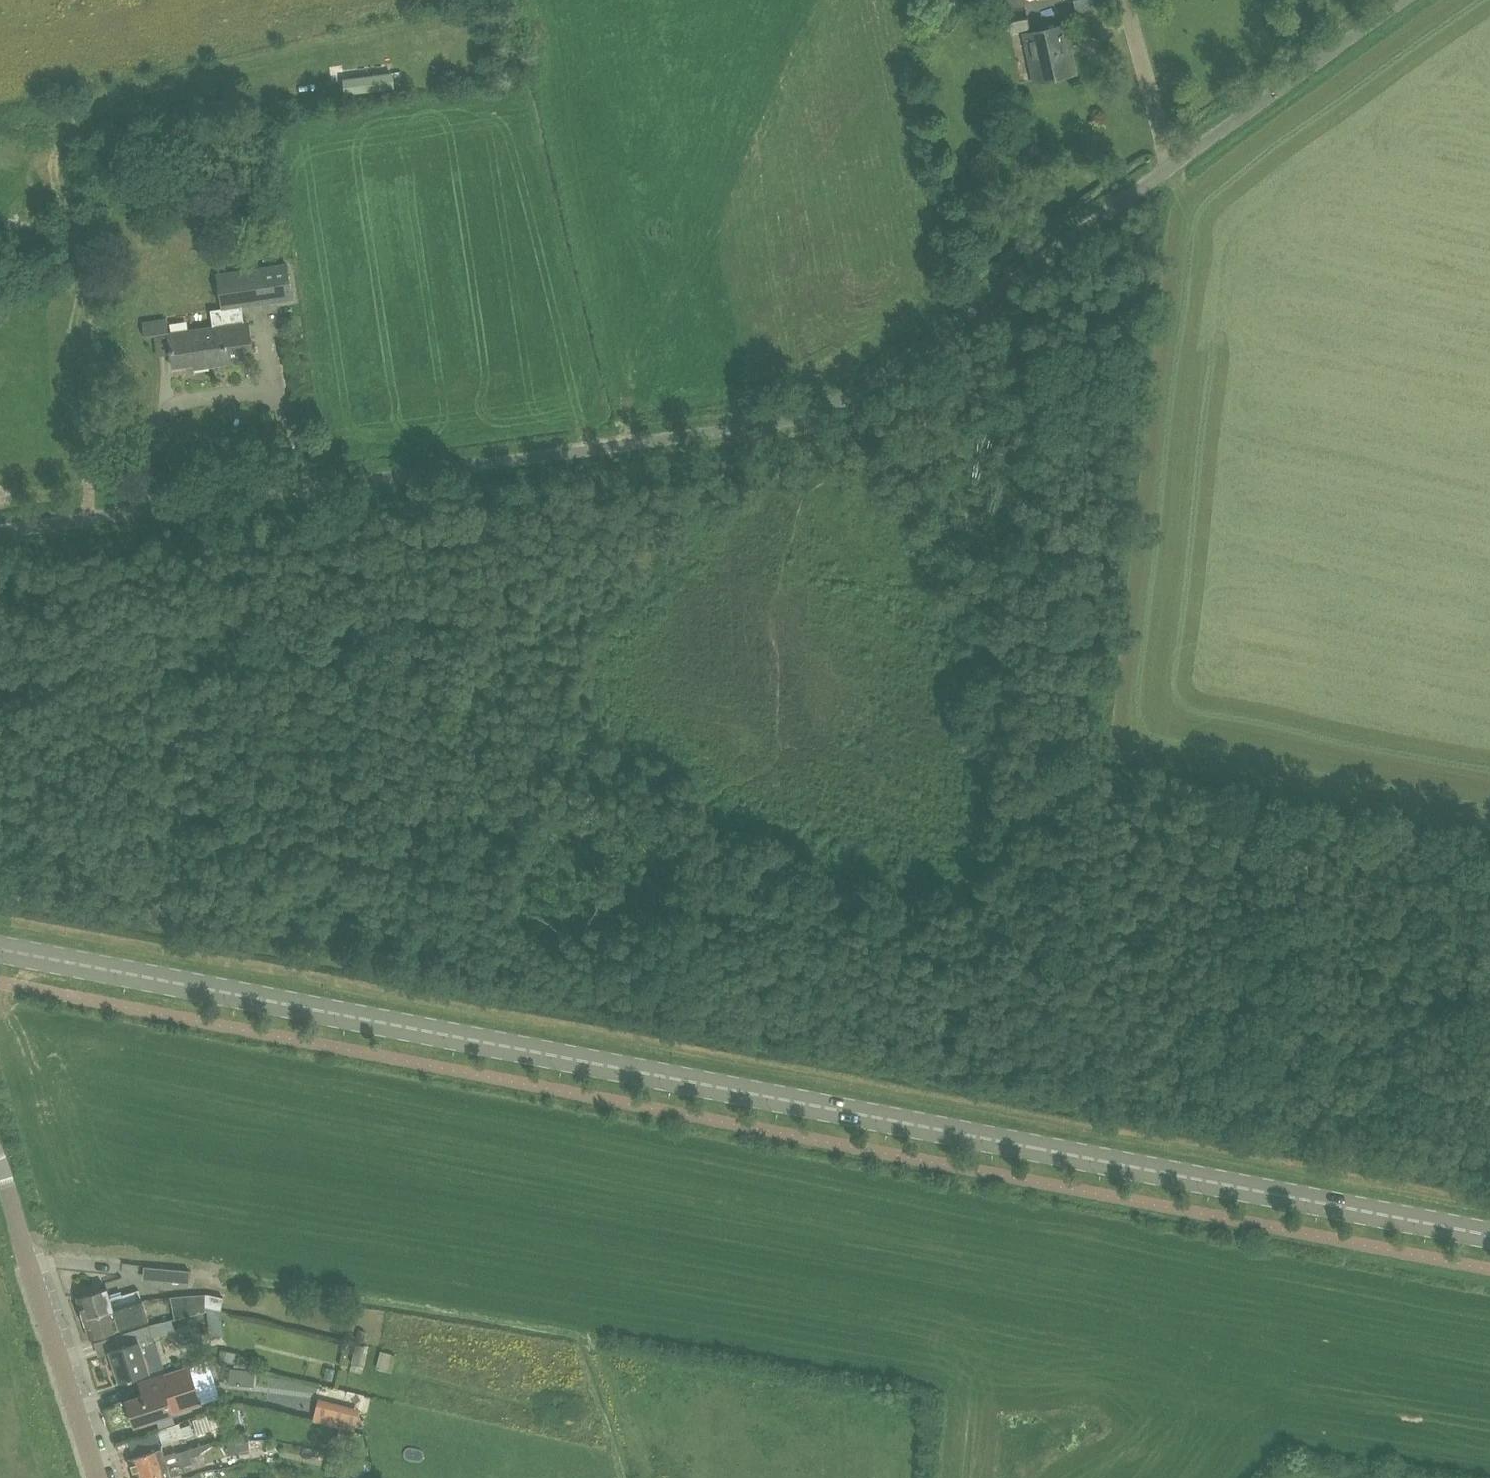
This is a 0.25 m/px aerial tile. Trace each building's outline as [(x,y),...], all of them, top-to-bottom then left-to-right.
[(1000,35),(1029,29),(1023,0),(993,0),(1000,35)] [(1076,11),(1100,5),(1099,0),(1074,0),(1076,11)] [(1075,72),(1065,26),(1025,35),(1035,81),(1075,72)] [(341,86),(330,87),(331,99),(343,98),(341,86)] [(218,274),(223,309),(223,310),(224,310),(227,326),(221,327),(226,362),(253,358),(248,323),(244,323),(242,307),(292,299),(287,264),(218,274)] [(208,365),(226,362),(221,327),(227,326),(224,310),(223,310),(223,309),(212,311),(214,327),(168,334),(173,366),(208,361),(208,365)] [(190,1270),(174,1269),(173,1281),(189,1282),(190,1270)] [(75,1297),(82,1317),(141,1298),(138,1288),(109,1298),(105,1286),(75,1297)] [(137,1322),(134,1313),(145,1309),(141,1298),(82,1317),(89,1338),(137,1322)] [(118,1347),(110,1349),(114,1361),(120,1379),(127,1377),(128,1380),(134,1378),(133,1375),(161,1366),(153,1342),(152,1337),(147,1324),(114,1335),(118,1347)] [(218,1359),(235,1362),(237,1352),(220,1349),(218,1359)] [(149,1393),(142,1395),(126,1400),(135,1424),(171,1412),(200,1403),(187,1365),(144,1379),(149,1393)] [(222,1367),(222,1382),(246,1383),(246,1368),(222,1367)] [(354,1431),(359,1413),(324,1405),(325,1400),(319,1398),(314,1422),(354,1431)] [(242,1421),(240,1414),(237,1405),(225,1409),(227,1418),(230,1425),(242,1421)] [(159,1441),(193,1431),(191,1423),(181,1426),(179,1422),(156,1430),(159,1441)] [(168,1466),(181,1462),(197,1457),(197,1454),(213,1445),(212,1441),(188,1450),(165,1457),(162,1447),(130,1458),(136,1476),(168,1466)] [(197,1457),(181,1462),(186,1477),(197,1477),(196,1473),(202,1470),(197,1457)] [(168,1466),(136,1476),(136,1477),(172,1477),(168,1466)]
